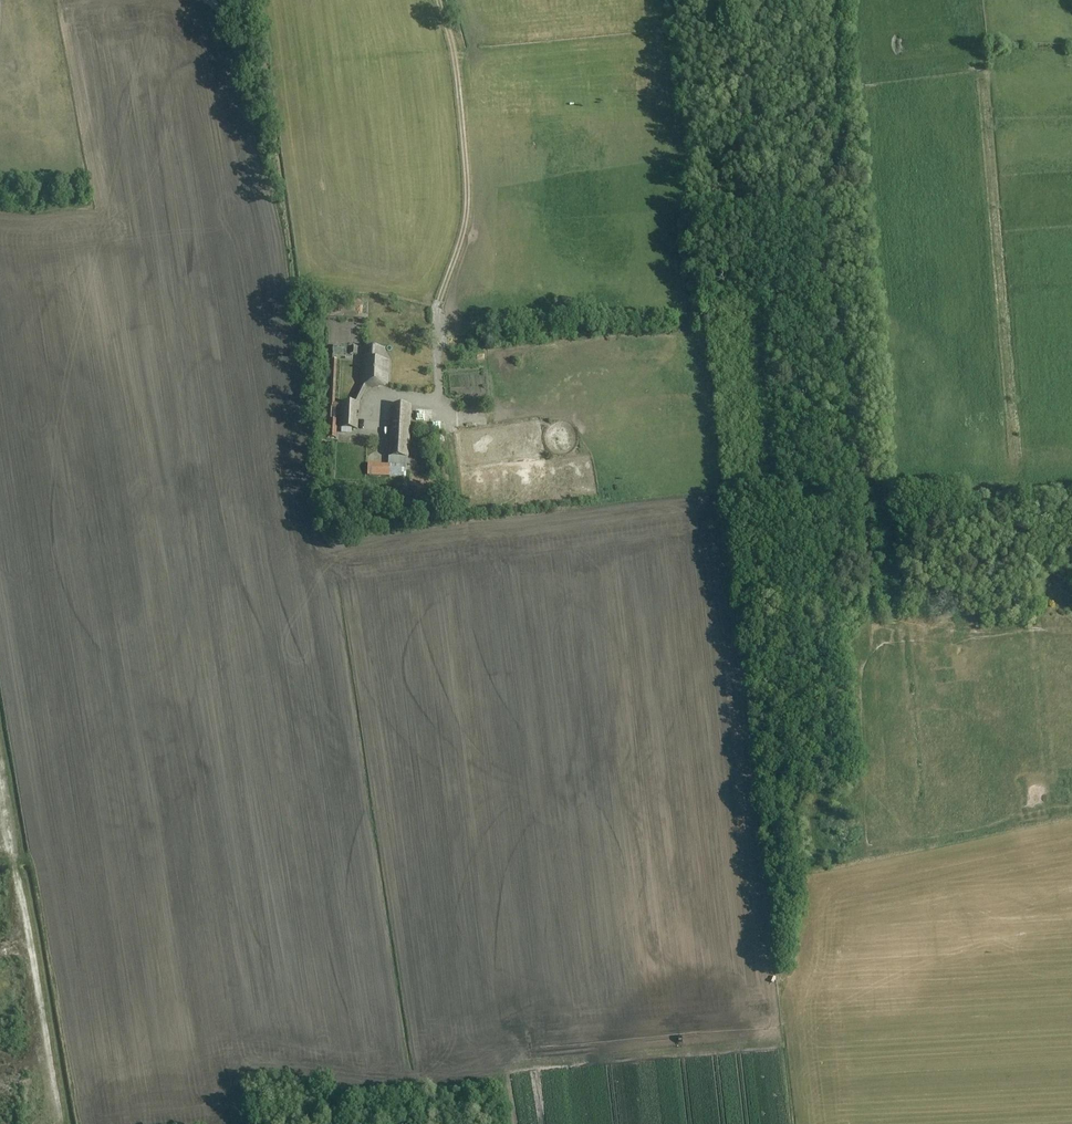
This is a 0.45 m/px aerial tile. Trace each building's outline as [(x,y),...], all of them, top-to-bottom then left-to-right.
[(332,355),(342,356),(342,346),(332,346),(332,355)] [(364,349),(362,386),(378,387),(378,384),(387,384),(385,361),(381,361),(381,350),(364,349)] [(359,403),(341,402),(339,429),(357,430),(358,420),(356,420),(357,412),(359,412),(359,403)] [(407,458),(408,458),(411,405),(391,404),(391,413),(392,413),(392,420),(390,420),(389,441),(391,441),(391,447),(388,447),(388,457),(390,457),(407,458)] [(406,476),(406,465),(407,458),(390,457),(390,465),(389,476),(406,476)] [(352,477),(362,476),(361,466),(350,467),(352,477)]
